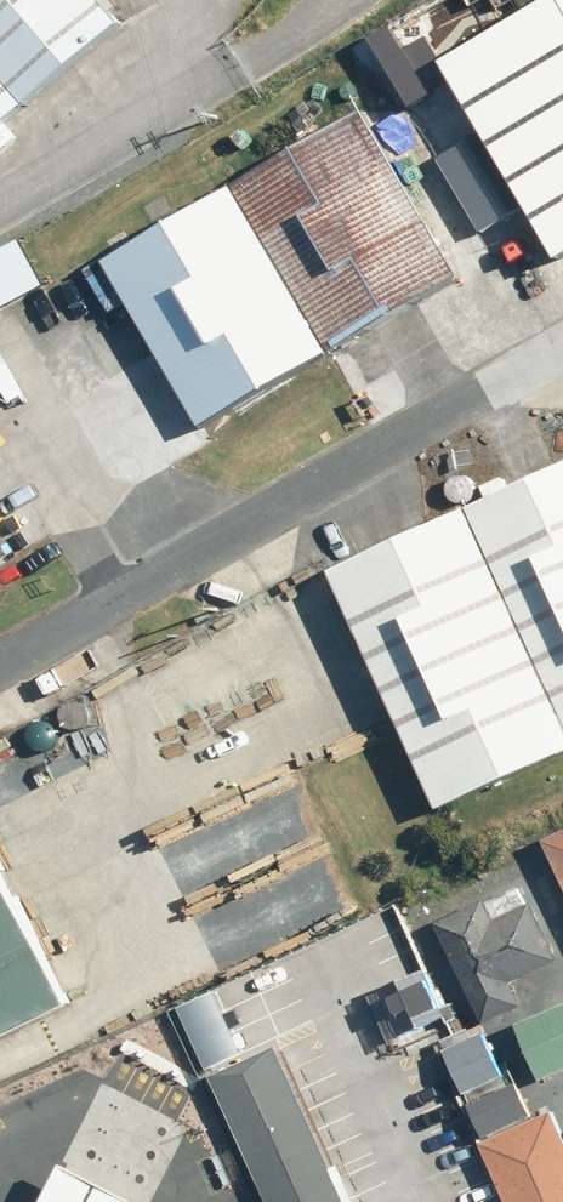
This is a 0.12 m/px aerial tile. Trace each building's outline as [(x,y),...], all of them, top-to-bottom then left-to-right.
[(110,17),(95,0),(0,0),(0,112),(110,17)] [(438,66),(554,263),(562,257),(562,0),(549,0),(438,66)] [(356,112),(90,265),(101,284),(109,280),(195,429),(453,281),(356,112)] [(463,473),(469,487),(311,559),(420,797),(562,732),(562,444),(490,478),(484,464),(463,473)] [(502,881),(541,979),(562,970),(562,838),(499,864),(505,879),(502,881)] [(61,997),(0,875),(0,1028),(61,997)] [(448,982),(450,988),(529,957),(514,918),(495,925),(475,876),(382,912),(396,949),(412,942),(431,989),(448,982)] [(293,1009),(313,1048),(316,1046),(324,1062),(347,1050),(339,1035),(382,1012),(376,1001),(401,988),(364,917),(322,939),(326,947),(279,971),(298,1007),(293,1009)] [(253,979),(186,1011),(235,1112),(302,1079),(253,979)] [(458,1067),(455,1068),(475,1116),(529,1093),(528,1092),(539,1087),(532,1070),(521,1075),(509,1045),(505,1047),(485,999),(438,1019),(458,1067)] [(322,1067),(352,1127),(449,1081),(443,1067),(436,1070),(436,1051),(421,1019),(322,1067)] [(231,1118),(265,1197),(269,1195),(272,1201),(399,1201),(372,1141),(303,1170),(273,1100),(231,1118)] [(545,1102),(484,1128),(516,1201),(562,1201),(562,1145),(545,1102)] [(141,1198),(67,1160),(46,1201),(138,1201),(141,1198)] [(487,1164),(440,1184),(448,1201),(503,1201),(487,1164)]
